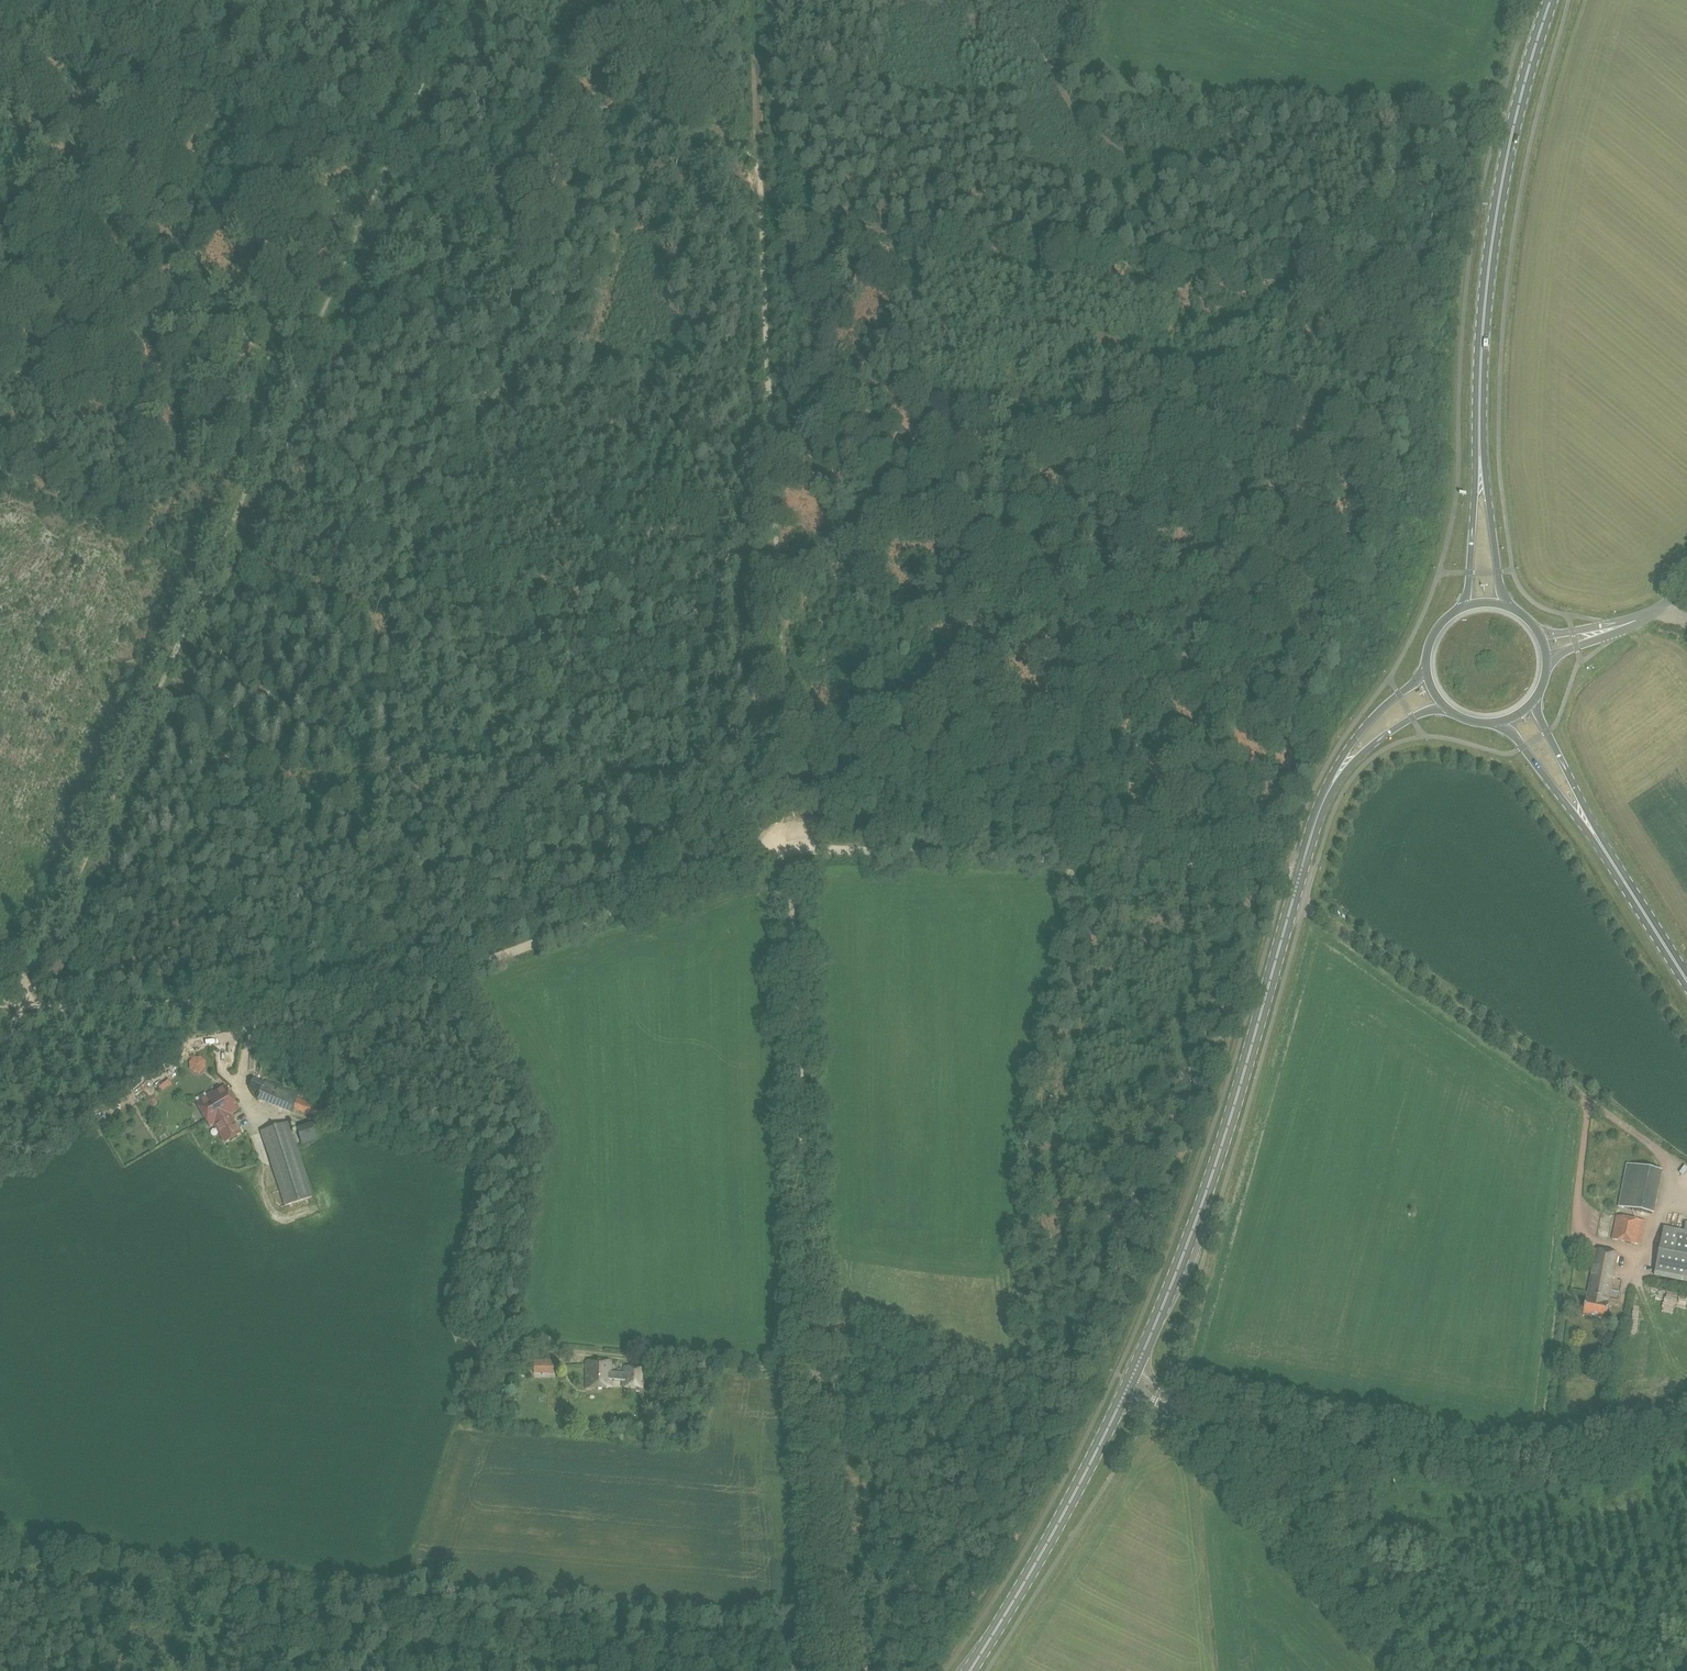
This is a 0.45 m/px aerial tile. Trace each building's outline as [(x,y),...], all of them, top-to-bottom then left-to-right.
[(613,144),(618,138),(610,132),(606,138),(613,144)] [(41,450),(36,461),(42,464),(48,454),(41,450)] [(195,1073),(201,1072),(206,1067),(205,1061),(200,1056),(193,1057),(189,1062),(190,1069),(195,1073)] [(248,1088),(260,1093),(265,1082),(253,1077),(248,1088)] [(289,1093),(264,1083),(258,1100),(283,1110),(289,1093)] [(224,1143),(242,1133),(231,1115),(239,1110),(225,1086),(213,1092),(213,1091),(207,1094),(208,1096),(195,1103),(210,1128),(214,1125),(224,1143)] [(311,1197),(287,1122),(260,1131),(285,1206),(311,1197)] [(304,1133),(306,1147),(320,1145),(318,1131),(304,1133)] [(173,1134),(165,1137),(167,1144),(176,1141),(173,1134)] [(1653,1214),(1662,1171),(1628,1164),(1619,1207),(1653,1214)] [(1617,1216),(1612,1240),(1642,1245),(1647,1222),(1617,1216)] [(1659,1249),(1654,1276),(1686,1283),(1686,1232),(1664,1227),(1659,1249)] [(1591,1266),(1593,1267),(1584,1315),(1606,1319),(1619,1255),(1594,1250),(1591,1266)] [(533,1360),(534,1373),(544,1373),(543,1359),(533,1360)] [(612,1381),(623,1382),(623,1388),(643,1389),(644,1370),(625,1368),(624,1374),(612,1373),(612,1363),(587,1362),(586,1389),(612,1390),(612,1381)]
